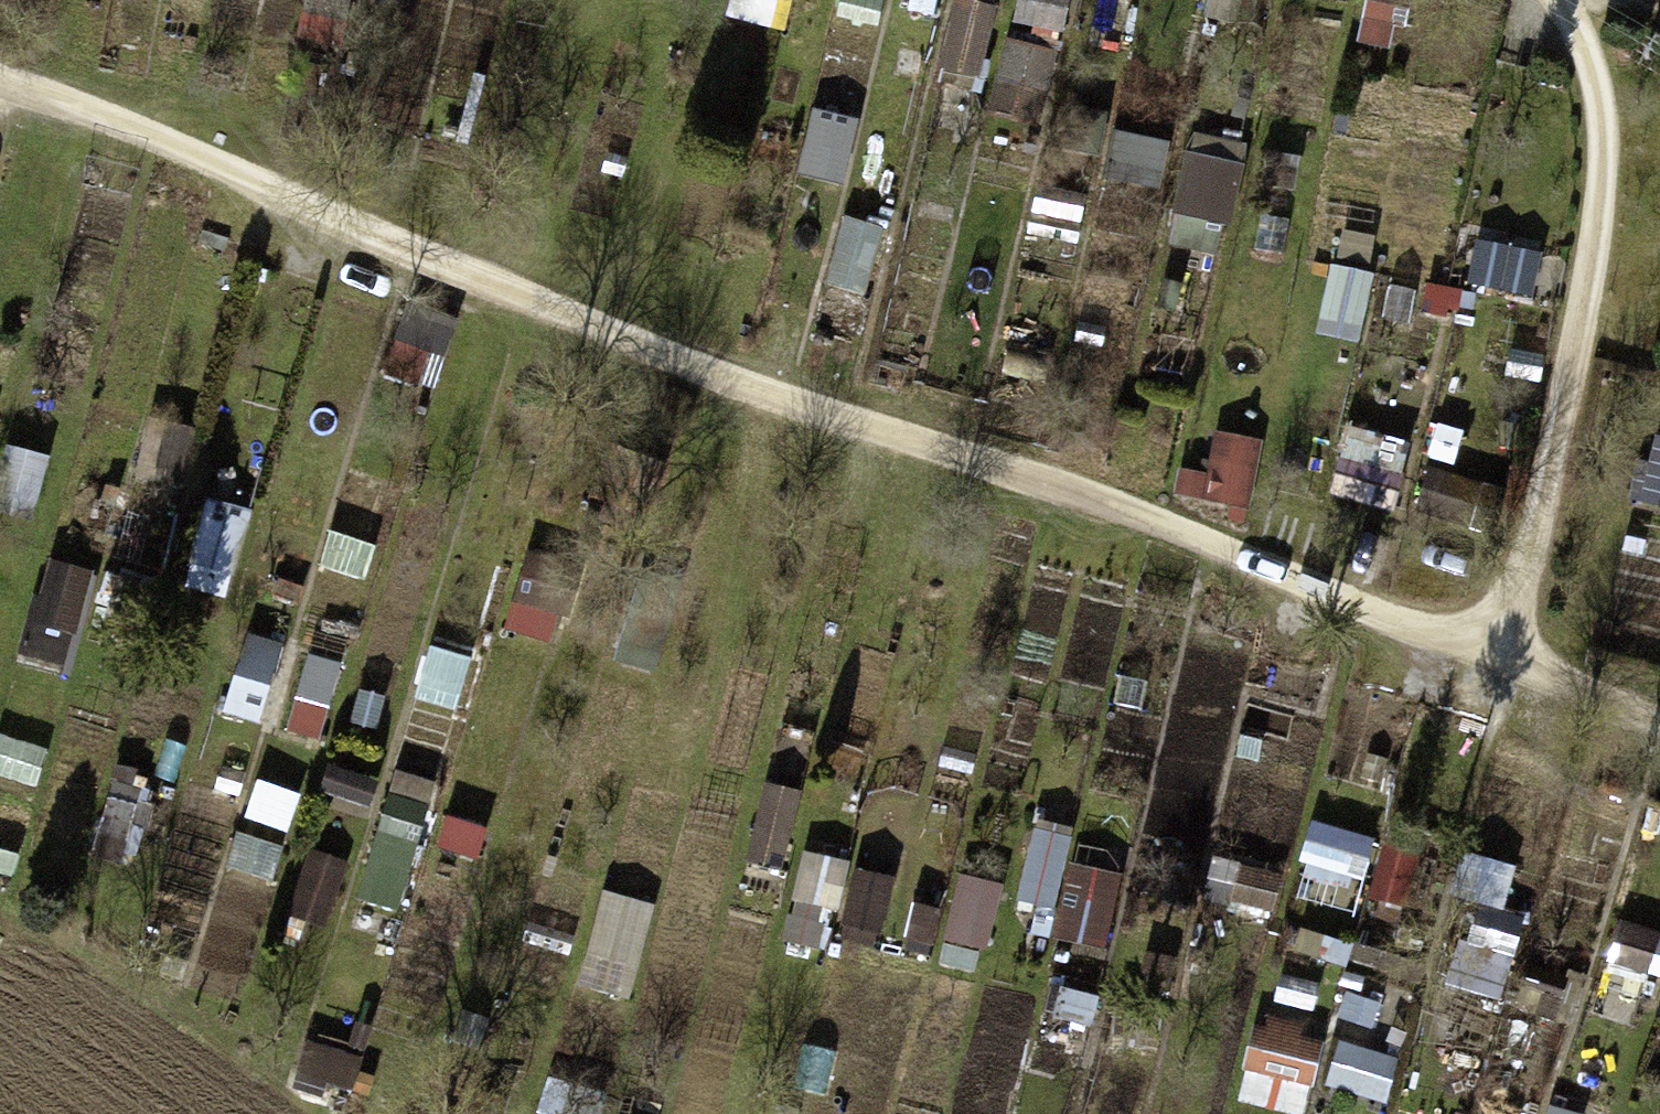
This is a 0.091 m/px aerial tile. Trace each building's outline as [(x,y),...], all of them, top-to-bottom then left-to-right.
[(357,0),(315,0),(309,34),(349,41),(357,0)] [(1016,37),(1065,46),(1074,0),(1023,0),(1016,37)] [(984,89),(1001,11),(957,1),(940,79),(984,89)] [(1004,44),(994,122),(1044,129),(1054,51),(1004,44)] [(849,190),(864,123),(818,112),(803,180),(849,190)] [(1116,133),(1104,181),(1162,195),(1175,148),(1116,133)] [(1187,139),(1182,221),(1242,225),(1247,143),(1187,139)] [(1475,248),(1472,292),(1540,297),(1544,253),(1475,248)] [(186,485),(198,430),(151,420),(139,475),(186,485)] [(1196,501),(1253,514),(1269,441),(1212,429),(1196,501)] [(1352,431),(1334,498),(1397,515),(1415,448),(1352,431)] [(1659,506),(1659,438),(1650,435),(1633,499),(1659,506)] [(45,505),(49,459),(16,456),(12,502),(45,505)] [(192,585),(236,594),(254,510),(210,501),(192,585)] [(329,572),(369,582),(377,549),(337,539),(329,572)] [(545,641),(568,566),(532,556),(510,631),(545,641)] [(52,564),(24,657),(72,672),(101,578),(52,564)] [(244,637),(235,718),(271,722),(281,642),(244,637)] [(431,649),(416,702),(461,715),(476,662),(431,649)] [(293,733),(325,743),(348,663),(316,654),(293,733)] [(362,903),(402,916),(441,795),(401,782),(362,903)] [(787,874),(804,796),(768,788),(751,866),(787,874)] [(1368,883),(1380,843),(1319,824),(1307,865),(1368,883)] [(312,855),(296,917),(332,926),(348,864),(312,855)] [(889,932),(896,873),(804,862),(796,921),(889,932)] [(1059,944),(1117,949),(1124,871),(1067,865),(1059,944)] [(959,876),(949,948),(996,954),(1006,882),(959,876)] [(579,987),(632,1003),(661,906),(609,890),(579,987)] [(1626,924),(1613,966),(1659,981),(1659,935),(1626,924)] [(1463,988),(1504,1002),(1523,946),(1483,932),(1463,988)] [(1241,1107),(1280,1113),(1314,1113),(1329,1030),(1257,1017),(1241,1107)] [(1389,1108),(1405,1060),(1344,1041),(1328,1089),(1389,1108)]
